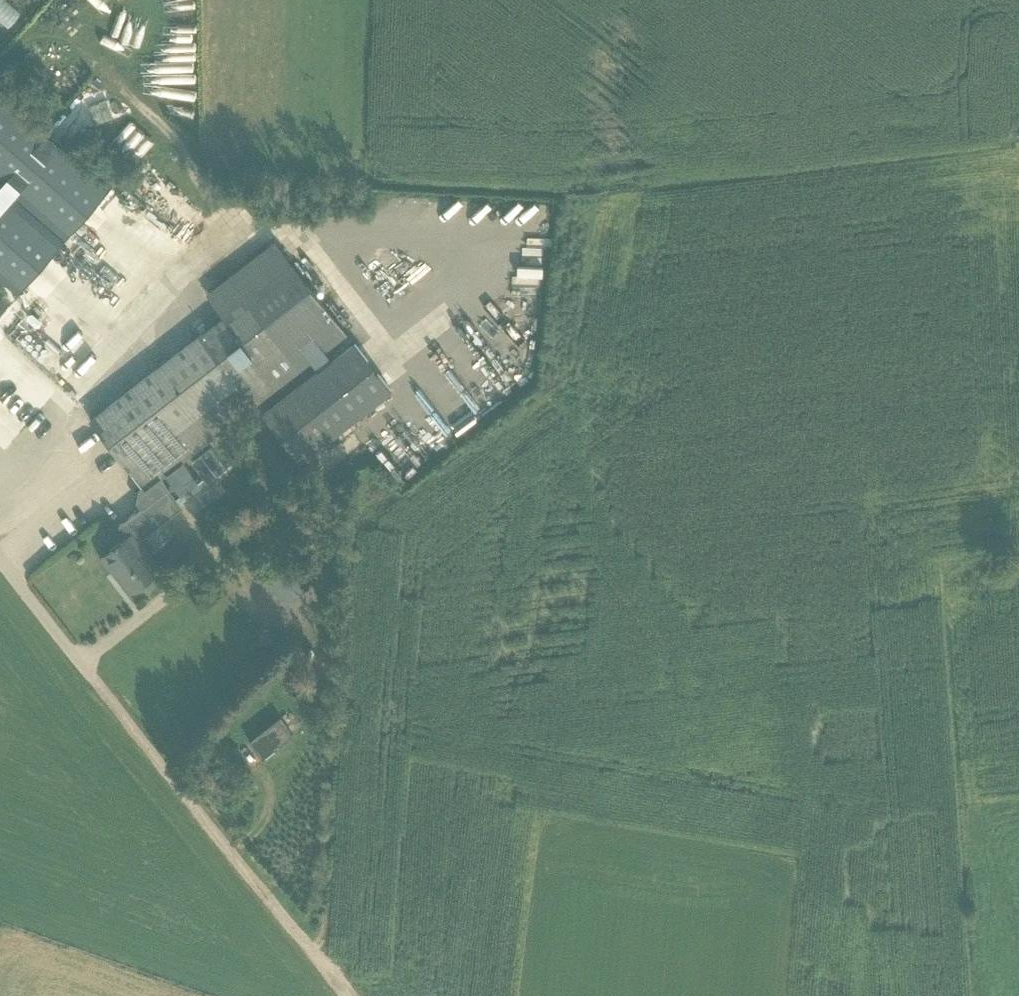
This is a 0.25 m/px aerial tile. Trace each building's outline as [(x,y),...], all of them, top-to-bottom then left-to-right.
[(114,188),(66,148),(72,142),(65,136),(60,142),(0,90),(0,185),(2,186),(1,187),(0,186),(0,283),(1,281),(19,297),(65,244),(13,198),(15,196),(67,242),(114,188)] [(206,295),(223,316),(89,421),(141,487),(144,491),(160,478),(164,475),(182,462),(347,335),(274,241),(206,295)] [(9,307),(0,299),(0,317),(9,307)] [(48,375),(58,357),(40,346),(30,364),(48,375)] [(198,483),(182,462),(164,475),(181,496),(198,483)] [(144,491),(141,487),(139,489),(138,503),(142,508),(119,526),(128,537),(102,557),(113,570),(116,568),(122,575),(120,576),(132,590),(162,567),(141,539),(182,507),(160,478),(144,491)] [(279,718),(249,742),(263,760),(293,737),(279,718)]
